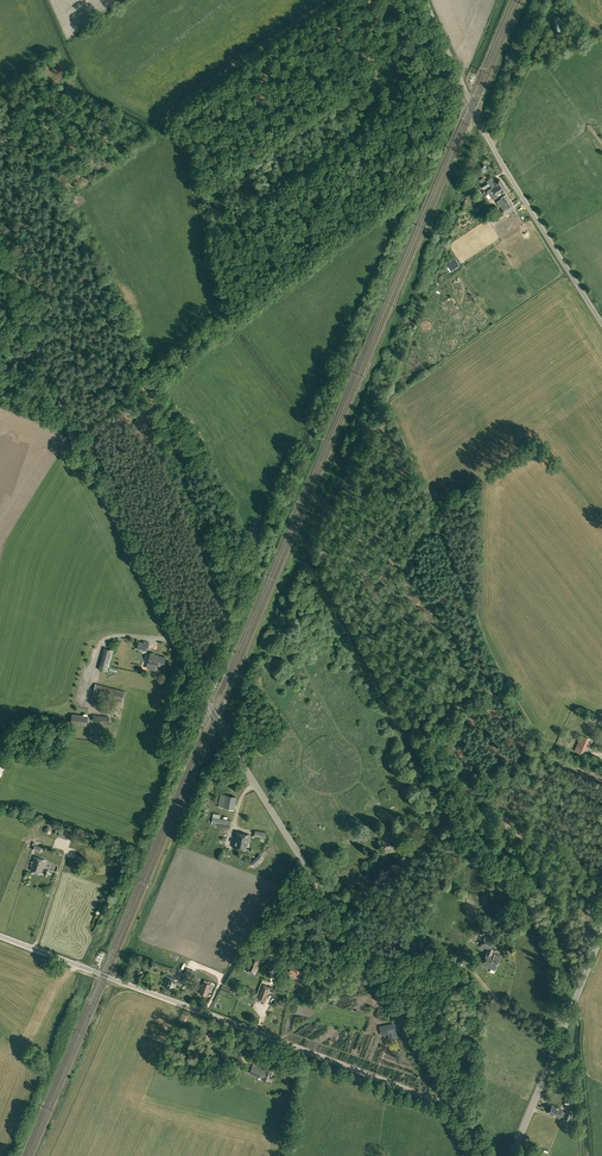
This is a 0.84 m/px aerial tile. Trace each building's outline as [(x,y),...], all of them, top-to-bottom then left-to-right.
[(490,185),(497,195),(501,192),(502,193),(507,190),(499,179),(496,181),(490,185)] [(481,184),(484,189),(489,186),(486,180),(481,184)] [(500,206),(504,212),(510,208),(506,202),(500,206)] [(138,641),(137,649),(147,651),(149,642),(143,641),(143,642),(138,641)] [(99,669),(108,672),(114,650),(105,648),(99,669)] [(148,663),(163,667),(165,657),(150,654),(148,663)] [(93,694),(123,702),(125,691),(96,683),(93,694)] [(71,723),(86,725),(88,716),(87,716),(87,715),(86,714),(85,714),(84,714),(83,715),(72,714),(71,723)] [(99,722),(108,723),(109,716),(94,714),(93,721),(98,722),(99,722)] [(574,750),(582,754),(589,738),(581,734),(574,750)] [(218,806),(234,809),(237,797),(220,793),(218,806)] [(211,824),(230,828),(231,820),(213,817),(211,824)] [(233,847),(246,849),(246,846),(248,846),(250,835),(235,832),(233,847)] [(382,840),(385,853),(398,850),(398,849),(402,848),(401,843),(397,844),(395,837),(382,840)] [(429,837),(423,841),(427,846),(433,841),(429,837)] [(412,849),(416,857),(425,852),(421,845),(420,845),(418,841),(409,846),(412,849)] [(33,850),(40,852),(42,847),(35,845),(35,842),(33,842),(31,848),(33,849),(33,850)] [(30,870),(41,873),(45,860),(34,856),(30,870)] [(481,965),(495,970),(501,956),(494,954),(494,955),(492,954),(493,951),(495,951),(499,942),(485,936),(481,946),(488,948),(481,965)] [(248,971),(252,973),(253,971),(255,972),(260,960),(260,959),(261,955),(255,952),(253,957),(252,960),(251,960),(247,968),(249,969),(248,971)] [(288,972),(295,977),(299,972),(302,974),(305,970),(295,962),(288,972)] [(180,977),(192,981),(194,976),(177,970),(176,975),(180,976),(180,977)] [(164,986),(174,990),(176,984),(181,985),(180,986),(185,987),(186,982),(167,976),(164,986)] [(211,984),(204,982),(200,993),(207,996),(211,984)] [(263,984),(258,998),(265,1001),(270,987),(263,984)] [(398,1038),(396,1029),(387,1031),(389,1040),(398,1038)] [(230,1066),(239,1069),(242,1061),(233,1058),(230,1066)] [(262,1078),(271,1081),(273,1076),(272,1076),(275,1067),(266,1064),(265,1069),(257,1066),(259,1060),(255,1059),(253,1065),(253,1064),(250,1072),(262,1077),(262,1078)] [(549,1113),(558,1117),(559,1115),(563,1116),(565,1111),(561,1110),(562,1108),(553,1105),(549,1113)]
